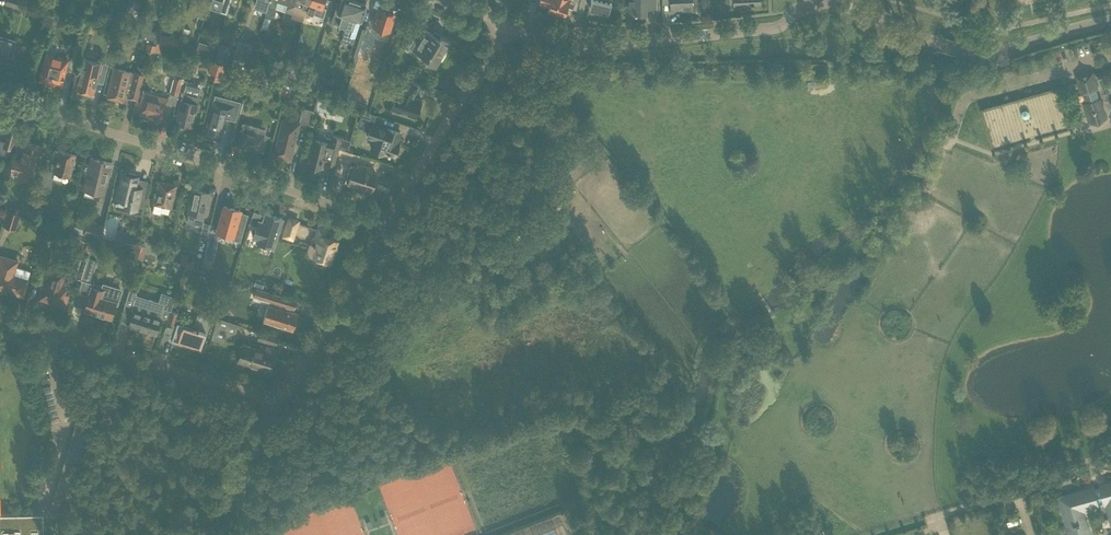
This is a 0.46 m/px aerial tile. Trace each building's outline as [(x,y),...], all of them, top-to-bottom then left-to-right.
[(23,6),(33,9),(35,5),(36,1),(31,0),(25,0),(23,6)] [(231,0),(222,0),(222,1),(222,2),(219,11),(226,13),(228,7),(231,0)] [(228,7),(235,10),(239,0),(231,0),(228,7)] [(255,7),(266,11),(267,6),(269,0),(257,0),(255,7)] [(265,15),(264,16),(260,30),(266,31),(273,8),(275,8),(277,1),(287,4),(288,0),(269,0),(267,6),(266,11),(265,15)] [(287,4),(285,10),(293,13),(294,11),(305,15),(310,0),(288,0),(287,4)] [(307,9),(311,10),(311,12),(323,16),(326,7),(322,6),(324,0),(310,0),(307,9)] [(331,21),(345,26),(354,0),(341,0),(340,3),(337,2),(331,21)] [(341,39),(353,43),(350,52),(357,55),(365,29),(358,26),(361,19),(366,2),(359,0),(358,0),(357,1),(355,0),(354,0),(345,26),(341,39)] [(551,1),(548,10),(564,15),(566,7),(568,1),(569,0),(547,0),(551,1)] [(589,7),(595,9),(595,11),(601,12),(602,10),(608,12),(611,0),(590,0),(589,7)] [(628,13),(646,13),(646,0),(628,0),(628,13)] [(670,3),(670,12),(681,12),(681,11),(692,10),(692,8),(698,8),(697,0),(669,0),(670,3)] [(33,9),(31,16),(43,20),(46,8),(35,5),(33,9)] [(357,55),(357,57),(357,56),(369,60),(375,38),(387,42),(390,33),(387,32),(387,30),(388,30),(388,29),(391,19),(393,16),(392,15),(393,13),(394,13),(394,12),(391,11),(391,10),(384,8),(382,9),(380,8),(379,9),(380,9),(379,12),(378,13),(375,25),(374,25),(374,26),(374,27),(367,25),(365,29),(357,55)] [(119,28),(122,20),(114,17),(111,26),(119,28)] [(406,31),(404,34),(421,44),(416,52),(427,58),(425,61),(435,67),(439,60),(442,61),(448,51),(446,49),(450,41),(440,35),(439,37),(425,29),(425,30),(411,22),(406,31)] [(79,28),(76,39),(76,41),(83,43),(86,30),(88,24),(83,23),(82,29),(79,28)] [(138,35),(137,38),(152,42),(158,43),(158,41),(160,36),(140,31),(138,35)] [(160,33),(160,34),(158,41),(176,46),(179,38),(160,33)] [(2,70),(4,65),(9,67),(14,64),(15,59),(13,54),(17,41),(0,36),(0,69),(2,70)] [(220,41),(214,58),(225,61),(230,44),(220,41)] [(250,45),(238,41),(233,58),(245,61),(250,45)] [(198,43),(195,51),(210,56),(213,48),(198,43)] [(42,63),(41,69),(38,79),(61,85),(68,59),(46,54),(44,63),(42,63)] [(84,91),(93,93),(97,76),(104,78),(107,68),(99,66),(100,62),(84,58),(76,89),(77,89),(77,90),(84,92),(84,91)] [(383,69),(388,71),(393,63),(386,58),(383,69)] [(215,73),(217,63),(210,62),(208,71),(215,73)] [(217,63),(215,73),(213,80),(220,81),(224,65),(217,63)] [(129,92),(127,97),(137,100),(144,74),(134,72),(134,73),(130,72),(131,71),(114,67),(107,96),(123,101),(125,91),(129,92)] [(1092,73),(1078,77),(1082,92),(1083,91),(1086,103),(1085,103),(1090,122),(1105,117),(1100,99),(1098,99),(1095,88),(1096,88),(1092,73)] [(251,74),(248,84),(254,86),(257,76),(251,74)] [(286,75),(283,84),(297,88),(303,90),(304,90),(307,82),(286,75)] [(310,75),(305,88),(312,90),(317,77),(310,75)] [(172,76),(168,92),(177,94),(181,78),(172,76)] [(397,91),(391,108),(416,116),(418,108),(420,109),(422,102),(421,101),(421,99),(413,97),(414,92),(415,93),(417,86),(404,81),(400,92),(397,91)] [(181,99),(178,111),(175,122),(192,126),(198,103),(197,103),(199,95),(184,91),(181,99)] [(336,93),(334,99),(340,101),(342,95),(336,93)] [(143,96),(141,102),(139,102),(136,112),(163,119),(169,97),(156,94),(154,99),(143,96)] [(215,94),(206,130),(222,134),(226,119),(235,121),(241,101),(215,94)] [(351,102),(351,103),(365,107),(367,100),(366,101),(354,96),(352,103),(351,102)] [(306,108),(301,125),(309,127),(314,111),(306,108)] [(363,110),(361,118),(373,122),(376,115),(363,110)] [(283,118),(277,144),(274,154),(290,158),(299,123),(283,118)] [(243,123),(240,134),(237,145),(263,151),(267,135),(258,133),(259,127),(243,123)] [(397,143),(398,139),(397,139),(398,136),(399,136),(400,133),(388,128),(387,130),(371,124),(367,136),(375,139),(371,149),(384,154),(384,152),(394,156),(399,143),(397,143)] [(1,153),(3,146),(12,149),(17,133),(7,130),(4,141),(0,139),(0,153),(1,153)] [(313,137),(307,163),(311,164),(311,165),(316,167),(317,165),(321,166),(323,158),(327,159),(326,161),(335,163),(337,155),(339,148),(344,149),(344,146),(348,147),(350,140),(333,135),(332,136),(333,136),(332,138),(326,137),(324,134),(319,133),(316,134),(315,138),(313,137)] [(13,159),(12,165),(10,172),(33,178),(42,145),(25,141),(20,160),(13,159)] [(46,164),(41,185),(51,187),(52,180),(61,182),(63,174),(70,176),(76,153),(59,149),(55,166),(46,164)] [(86,163),(83,175),(87,176),(83,189),(84,189),(97,192),(97,188),(105,190),(111,162),(91,158),(89,164),(86,163)] [(350,165),(348,171),(345,181),(371,190),(376,174),(370,172),(372,169),(357,164),(356,167),(350,165)] [(122,172),(116,198),(117,198),(130,201),(129,207),(136,209),(135,212),(142,214),(146,198),(140,196),(142,188),(136,186),(138,176),(135,175),(136,173),(129,172),(128,173),(122,172)] [(152,188),(150,198),(151,198),(151,199),(152,199),(150,208),(157,210),(158,210),(168,213),(166,222),(175,224),(180,201),(172,199),(174,192),(171,191),(173,183),(165,181),(165,180),(166,178),(165,178),(159,177),(158,177),(157,178),(157,179),(156,179),(154,188),(153,188),(153,189),(152,188)] [(188,211),(189,212),(187,221),(202,225),(199,237),(207,239),(211,224),(203,222),(210,193),(193,189),(188,211)] [(22,205),(20,213),(32,216),(34,208),(22,205)] [(217,231),(220,232),(232,236),(232,238),(240,241),(247,214),(240,212),(240,211),(240,210),(224,206),(221,218),(219,223),(217,231)] [(273,246),(282,218),(265,212),(265,214),(254,211),(250,223),(257,225),(253,237),(257,238),(256,240),(273,246)] [(292,238),(294,231),(298,221),(289,218),(284,236),(292,238)] [(64,220),(63,222),(55,220),(54,224),(66,228),(68,221),(64,220)] [(88,220),(84,234),(100,239),(103,225),(88,220)] [(61,229),(50,226),(47,236),(57,240),(61,229)] [(315,238),(314,240),(311,239),(306,254),(318,258),(317,261),(319,265),(323,266),(327,264),(328,261),(330,262),(337,240),(323,236),(325,229),(318,227),(315,238)] [(120,234),(118,243),(134,247),(136,238),(120,234)] [(160,239),(157,256),(168,259),(170,248),(169,248),(170,242),(160,239)] [(207,239),(203,258),(204,258),(213,260),(217,241),(208,239),(207,239)] [(137,258),(139,250),(135,249),(130,248),(128,255),(137,258)] [(193,262),(186,260),(188,256),(181,254),(179,263),(185,265),(192,267),(193,262)] [(23,296),(28,279),(21,278),(13,275),(17,260),(0,255),(0,289),(23,296)] [(89,282),(96,260),(88,258),(81,279),(89,282)] [(530,267),(511,270),(514,283),(533,280),(530,267)] [(42,281),(45,271),(37,268),(34,279),(42,281)] [(44,282),(42,288),(39,298),(52,302),(51,305),(64,309),(68,295),(64,293),(66,288),(60,287),(65,271),(54,268),(49,283),(44,282)] [(76,271),(74,277),(81,279),(83,273),(76,271)] [(255,278),(252,285),(262,288),(265,281),(255,278)] [(89,293),(88,299),(84,309),(97,313),(96,316),(104,318),(104,315),(107,316),(109,307),(113,309),(115,302),(117,302),(121,290),(119,290),(120,288),(105,284),(105,286),(103,285),(102,289),(91,286),(89,293)] [(290,311),(291,308),(294,309),(297,300),(255,287),(252,295),(268,300),(262,320),(292,329),(297,313),(290,311)] [(156,333),(160,317),(164,305),(135,296),(136,292),(129,290),(124,307),(133,310),(129,325),(142,329),(142,330),(147,332),(148,331),(151,332),(151,331),(156,333)] [(167,322),(164,330),(169,332),(168,335),(178,338),(177,341),(182,343),(200,348),(204,335),(214,306),(213,306),(211,313),(202,310),(201,310),(199,316),(200,316),(197,325),(187,322),(186,325),(175,322),(174,324),(167,322)] [(170,310),(167,322),(174,324),(175,322),(178,313),(170,310)] [(514,314),(507,316),(510,323),(516,321),(514,314)] [(217,317),(211,339),(212,339),(225,342),(227,336),(236,331),(238,324),(217,317)] [(502,325),(500,318),(494,320),(496,327),(502,325)] [(259,330),(257,338),(276,344),(278,336),(259,330)] [(238,359),(238,360),(269,370),(276,348),(267,346),(266,351),(261,349),(243,344),(243,345),(239,360),(238,359)] [(93,416),(92,415),(79,412),(76,422),(90,426),(93,416)] [(89,429),(86,428),(75,424),(73,431),(87,435),(89,429)] [(87,435),(73,431),(71,437),(85,442),(87,435)] [(85,442),(71,437),(69,444),(83,448),(85,442)] [(69,444),(67,450),(81,455),(83,448),(69,444)] [(67,450),(65,457),(79,461),(81,455),(67,450)] [(79,461),(65,457),(64,463),(78,468),(79,461)] [(78,468),(64,463),(62,470),(76,474),(78,468)] [(62,470),(60,476),(74,481),(76,474),(62,470)] [(74,481),(60,476),(58,483),(72,487),(74,481)] [(1059,496),(1071,534),(1078,534),(1088,532),(1080,506),(1097,501),(1103,500),(1106,499),(1110,516),(1110,480),(1100,483),(1100,485),(1099,485),(1093,487),(1092,487),(1091,486),(1059,496)] [(72,487),(58,483),(56,489),(70,494),(72,487)] [(56,489),(54,496),(68,500),(70,494),(56,489)] [(54,496),(52,502),(66,506),(68,500),(54,496)] [(66,506),(52,502),(50,509),(64,513),(66,506)] [(43,512),(0,513),(0,534),(43,534),(43,512)] [(1010,513),(1005,514),(1009,527),(1014,525),(1010,513)] [(974,521),(978,534),(994,534),(990,517),(974,521)]
